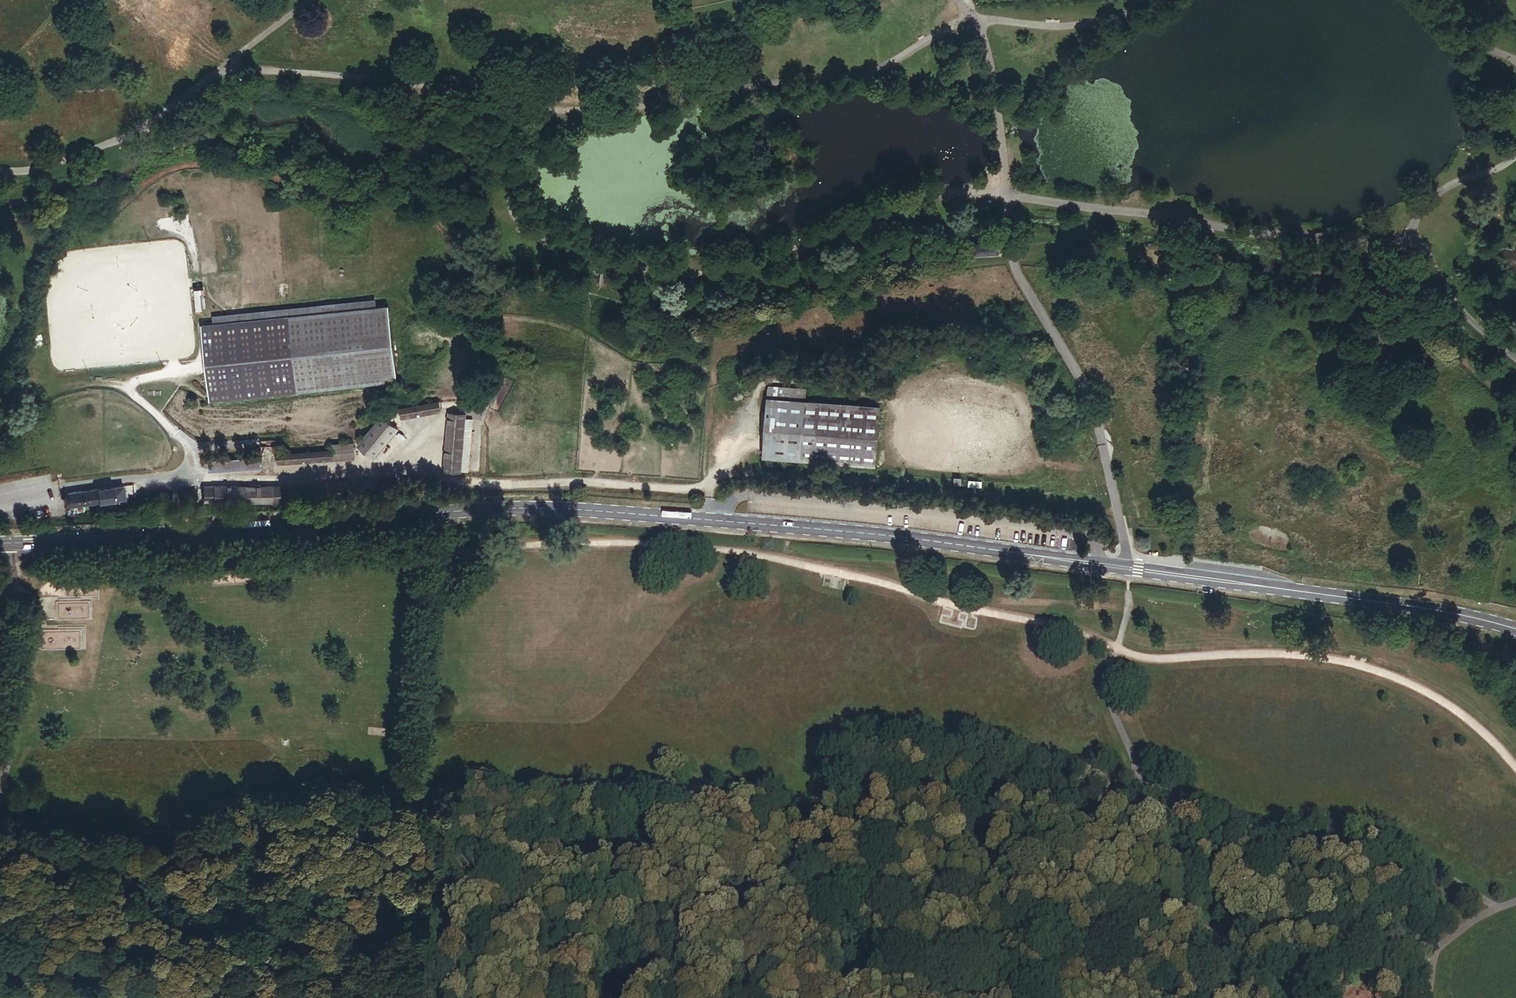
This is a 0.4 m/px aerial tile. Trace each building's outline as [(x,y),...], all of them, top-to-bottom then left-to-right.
[(202,308),(202,287),(194,287),(194,308),(202,308)] [(389,306),(201,326),(209,402),(397,383),(389,306)] [(507,379),(500,376),(487,404),(495,408),(507,379)] [(769,402),(805,405),(806,394),(770,391),(769,402)] [(881,412),(805,405),(769,402),(764,461),(875,472),(881,412)] [(394,416),(396,423),(439,412),(438,405),(394,416)] [(448,416),(445,474),(462,475),(462,474),(465,418),(465,417),(448,416)] [(396,432),(380,418),(356,448),(372,462),(396,432)] [(472,418),(465,418),(462,474),(470,474),(472,418)] [(280,488),(205,488),(205,505),(280,505),(280,488)] [(69,511),(124,505),(122,492),(68,498),(69,511)] [(197,492),(182,492),(182,502),(196,502),(197,492)]
